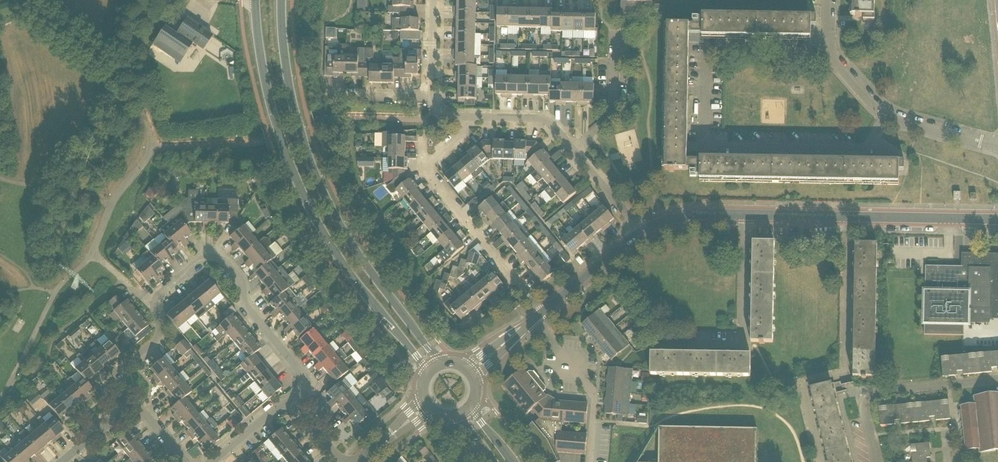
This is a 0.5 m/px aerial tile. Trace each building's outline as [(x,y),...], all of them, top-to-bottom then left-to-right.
[(414,14),(414,2),(411,2),(411,0),(393,0),(393,7),(389,7),(389,13),(399,13),(414,14)] [(622,4),(622,17),(645,18),(645,10),(652,10),(653,0),(627,0),(627,4),(622,4)] [(868,21),(875,21),(875,0),(853,0),(853,16),(856,16),(856,18),(860,18),(860,16),(864,16),(864,21),(868,21)] [(476,13),(476,2),(458,1),(458,7),(455,7),(455,12),(476,13)] [(504,9),(498,9),(497,27),(508,27),(509,6),(504,6),(504,9)] [(509,6),(508,27),(519,28),(520,9),(514,9),(514,6),(509,6)] [(520,9),(519,28),(530,28),(531,7),(526,7),(525,10),(520,9)] [(530,28),(541,28),(541,10),(536,10),(536,7),(531,7),(530,28)] [(547,10),(541,10),(541,28),(551,28),(552,28),(552,13),(554,13),(554,7),(547,7),(547,10)] [(563,32),(563,10),(558,10),(558,13),(554,13),(552,13),(552,28),(551,28),(551,31),(563,32)] [(563,32),(574,32),(574,14),(568,14),(568,11),(563,10),(563,32)] [(574,32),(584,32),(585,11),(580,11),(580,14),(574,14),(574,32)] [(584,32),(596,32),(596,14),(590,14),(590,11),(585,11),(584,32)] [(475,24),(476,13),(455,12),(455,17),(458,17),(457,24),(475,24)] [(399,13),(399,19),(393,19),(393,31),(401,31),(409,32),(419,32),(420,20),(414,20),(414,14),(399,13)] [(817,26),(817,17),(811,16),(811,17),(702,16),(702,19),(703,19),(702,37),(811,39),(812,26),(817,26)] [(204,49),(212,36),(187,19),(178,32),(177,34),(165,26),(156,39),(183,58),(194,43),(204,49)] [(702,39),(702,37),(703,19),(702,19),(693,19),(694,25),(689,25),(689,41),(699,42),(702,39)] [(475,34),(475,24),(457,24),(457,29),(454,29),(454,34),(475,34)] [(665,170),(670,170),(670,172),(674,172),(674,170),(687,170),(687,154),(689,41),(689,25),(667,24),(665,170)] [(336,38),(337,28),(327,28),(326,38),(336,38)] [(409,32),(401,31),(401,40),(409,40),(409,32)] [(392,32),(391,39),(398,40),(400,34),(392,32)] [(409,43),(420,44),(420,35),(409,34),(409,43)] [(475,45),(475,34),(454,34),(454,39),(457,39),(457,45),(475,45)] [(347,57),(346,45),(342,45),(339,47),(339,56),(328,56),(328,66),(328,76),(340,76),(340,73),(346,74),(347,57)] [(454,55),(474,56),(475,45),(457,45),(457,50),(454,50),(454,55)] [(354,55),(354,57),(347,57),(346,74),(353,74),(352,77),(364,77),(365,49),(359,49),(354,55)] [(375,63),(374,63),(374,49),(365,49),(364,77),(370,77),(370,83),(382,83),(382,66),(375,66),(375,63)] [(418,75),(419,50),(401,50),(401,59),(401,78),(412,78),(412,75),(418,75)] [(474,67),(474,66),(474,56),(454,55),(454,60),(457,61),(456,67),(459,67),(474,67)] [(383,58),(383,66),(382,66),(382,83),(394,84),(394,78),(401,78),(401,59),(394,58),(383,58)] [(456,72),(456,77),(477,78),(477,66),(474,66),(474,67),(459,67),(459,72),(456,72)] [(477,89),(477,78),(456,77),(456,82),(459,83),(459,88),(477,89)] [(496,77),(496,95),(502,95),(502,98),(507,98),(507,77),(496,77)] [(518,77),(507,77),(507,98),(512,98),(512,95),(518,95),(518,77)] [(529,99),(529,78),(518,77),(518,95),(524,96),(524,99),(529,99)] [(540,78),(529,78),(529,99),(534,99),(534,96),(539,96),(540,78)] [(540,78),(539,96),(545,96),(545,99),(550,99),(551,84),(551,78),(540,78)] [(556,105),(561,105),(562,84),(551,84),(550,99),(550,102),(556,102),(556,105)] [(572,103),(572,84),(562,84),(561,105),(566,106),(566,103),(572,103)] [(583,106),(583,85),(572,84),(572,103),(578,103),(578,106),(583,106)] [(594,103),(594,85),(583,85),(583,106),(588,106),(588,103),(594,103)] [(477,89),(459,88),(459,102),(465,103),(465,100),(477,100),(477,89)] [(417,137),(396,136),(397,132),(383,133),(383,148),(388,148),(406,149),(406,142),(417,142),(417,137)] [(480,168),(488,161),(489,160),(490,160),(488,153),(483,141),(468,154),(480,168)] [(490,160),(492,160),(505,160),(505,144),(506,141),(494,141),(483,141),(488,153),(490,160)] [(505,160),(515,160),(515,141),(511,141),(511,144),(505,144),(505,160)] [(527,142),(515,141),(515,160),(526,161),(526,154),(530,154),(531,155),(537,143),(527,142)] [(536,171),(550,158),(543,150),(537,143),(531,155),(533,158),(528,162),(536,171)] [(388,159),(408,159),(417,159),(417,154),(405,154),(406,149),(388,148),(388,159)] [(472,175),(476,179),(484,172),(480,168),(468,154),(464,157),(466,159),(462,163),(472,175)] [(700,177),(700,158),(700,157),(697,154),(687,154),(687,170),(691,170),(691,172),(690,172),(690,177),(697,177),(697,176),(700,177)] [(538,183),(543,179),(555,168),(552,164),(554,162),(550,158),(536,171),(531,175),(537,183),(538,182),(538,183)] [(899,184),(899,171),(905,171),(905,161),(899,161),(899,162),(700,158),(700,177),(700,180),(899,184)] [(408,170),(408,159),(388,159),(388,170),(393,170),(392,179),(405,176),(405,170),(408,170)] [(452,168),(463,182),(472,175),(462,163),(457,166),(455,164),(452,168)] [(444,177),(455,189),(463,182),(452,168),(448,171),(449,173),(444,177)] [(550,188),(564,175),(561,171),(559,173),(555,168),(543,179),(550,188)] [(171,181),(177,179),(174,171),(168,174),(171,181)] [(564,175),(550,188),(545,191),(552,199),(556,196),(569,185),(565,180),(567,179),(564,175)] [(395,195),(397,192),(403,200),(418,187),(411,179),(409,181),(405,176),(392,179),(392,180),(394,182),(386,188),(392,194),(395,195)] [(410,208),(423,197),(419,193),(425,188),(422,184),(418,187),(403,200),(410,208)] [(527,193),(519,184),(516,187),(523,196),(527,193)] [(486,192),(489,195),(496,189),(493,185),(492,187),(486,192)] [(563,204),(578,192),(575,188),(573,190),(569,185),(556,196),(563,204)] [(151,199),(156,191),(150,187),(145,195),(151,199)] [(512,196),(515,193),(510,187),(507,189),(512,196)] [(584,200),(594,192),(590,187),(580,196),(583,199),(584,200)] [(480,202),(482,201),(489,195),(486,192),(477,199),(480,202)] [(515,193),(512,196),(517,202),(519,204),(522,202),(515,193)] [(532,199),(527,193),(523,196),(528,202),(532,199)] [(578,198),(572,202),(575,206),(583,199),(580,196),(578,198)] [(417,216),(436,201),(433,197),(427,202),(423,197),(410,208),(417,216)] [(476,197),(468,205),(472,209),(480,202),(477,199),(476,197)] [(491,198),(473,214),(477,219),(484,213),(487,217),(498,207),(491,198)] [(183,211),(190,223),(202,223),(202,229),(206,229),(206,206),(207,206),(207,199),(188,199),(180,204),(183,210),(183,211)] [(218,200),(218,207),(217,207),(217,223),(217,229),(220,229),(220,223),(228,224),(228,219),(237,219),(238,200),(218,200)] [(424,225),(437,214),(433,209),(439,204),(436,201),(417,216),(424,225)] [(526,212),(529,210),(522,202),(519,204),(521,206),(526,212)] [(575,206),(572,202),(564,209),(566,213),(575,206)] [(531,206),(537,212),(540,209),(540,208),(537,205),(535,203),(531,206)] [(143,212),(150,219),(155,215),(148,206),(143,212)] [(206,229),(209,229),(209,223),(217,223),(217,207),(207,206),(206,206),(206,229)] [(604,207),(599,211),(595,206),(591,209),(607,228),(611,225),(609,223),(614,219),(604,207)] [(492,227),(505,216),(498,207),(487,217),(490,221),(488,223),(492,227)] [(266,222),(270,219),(272,217),(267,208),(261,211),(266,222)] [(540,209),(537,212),(542,218),(545,215),(540,209)] [(564,209),(555,216),(558,220),(566,213),(564,209)] [(602,229),(603,232),(607,228),(591,209),(587,212),(591,217),(587,221),(597,233),(602,229)] [(536,218),(529,210),(526,212),(533,221),(536,218)] [(185,227),(190,223),(183,211),(168,224),(186,246),(189,244),(185,240),(192,235),(185,227)] [(139,217),(145,223),(150,219),(143,212),(139,217)] [(431,233),(450,217),(447,213),(441,219),(437,214),(424,225),(431,233)] [(512,224),(505,216),(492,227),(494,230),(496,229),(501,234),(512,224)] [(558,220),(555,216),(549,222),(551,225),(558,220)] [(438,241),(451,231),(447,226),(453,221),(450,217),(431,233),(438,241)] [(533,221),(540,229),(543,227),(536,218),(533,221)] [(594,239),(593,237),(597,233),(587,221),(583,218),(576,224),(591,242),(594,239)] [(505,244),(525,228),(517,219),(512,224),(501,234),(504,238),(502,240),(505,244)] [(134,234),(143,227),(137,220),(134,223),(130,230),(134,234)] [(233,250),(250,235),(256,230),(249,221),(230,237),(235,243),(231,247),(233,250)] [(168,224),(159,231),(166,239),(167,239),(175,249),(175,248),(180,244),(184,248),(186,246),(168,224)] [(587,245),(591,242),(576,224),(572,227),(569,227),(566,230),(570,235),(581,247),(585,243),(587,245)] [(543,227),(540,229),(545,236),(548,233),(543,227)] [(526,241),(522,236),(528,232),(525,228),(505,244),(508,247),(510,245),(514,250),(526,241)] [(408,234),(404,229),(400,233),(404,238),(408,234)] [(127,243),(135,236),(134,234),(130,230),(128,232),(122,237),(124,239),(127,243)] [(445,250),(464,234),(461,230),(454,235),(451,231),(438,241),(445,250)] [(445,250),(439,255),(445,263),(465,248),(461,243),(467,238),(464,234),(445,250)] [(257,244),(250,235),(233,250),(235,252),(239,249),(244,254),(257,244)] [(561,242),(574,256),(578,253),(576,251),(581,247),(570,235),(561,242)] [(548,239),(550,241),(553,245),(554,246),(557,243),(551,236),(548,239)] [(247,266),(263,252),(270,246),(271,243),(267,239),(263,238),(257,244),(244,254),(249,260),(245,264),(247,266)] [(173,263),(175,261),(172,257),(178,252),(175,248),(175,249),(167,239),(166,239),(158,246),(173,263)] [(127,243),(124,240),(118,248),(118,249),(127,243)] [(519,260),(533,249),(526,241),(514,250),(518,255),(516,256),(519,260)] [(554,246),(559,252),(562,249),(557,243),(554,246)] [(774,276),(775,243),(753,243),(753,276),(774,276)] [(877,245),(856,244),(855,278),(877,278),(877,245)] [(267,264),(280,253),(272,245),(270,246),(263,252),(247,266),(249,269),(253,265),(258,271),(267,264)] [(170,266),(173,263),(158,246),(150,253),(149,253),(153,257),(161,266),(167,261),(170,266)] [(415,251),(419,256),(424,251),(420,246),(415,251)] [(528,267),(540,257),(533,249),(519,260),(522,264),(524,262),(528,267)] [(145,264),(159,281),(162,279),(158,275),(164,269),(161,266),(153,257),(149,253),(150,253),(148,251),(144,254),(149,260),(145,264)] [(419,256),(424,262),(430,257),(424,251),(419,256)] [(559,255),(566,264),(571,260),(564,251),(561,254),(559,255)] [(469,264),(472,265),(477,267),(481,256),(470,252),(467,261),(467,263),(469,264)] [(963,255),(963,267),(925,266),(925,291),(924,291),(923,325),(924,325),(924,335),(964,336),(964,326),(969,326),(969,323),(989,323),(989,318),(997,318),(997,255),(963,255)] [(533,276),(547,265),(540,257),(528,267),(531,270),(529,272),(533,276)] [(464,272),(465,268),(468,269),(469,264),(467,263),(467,261),(462,259),(459,268),(458,271),(464,272)] [(542,284),(560,269),(552,260),(547,265),(533,276),(536,280),(538,279),(542,284)] [(136,271),(147,284),(153,279),(157,283),(159,281),(145,264),(136,271)] [(258,271),(250,277),(252,280),(257,277),(261,283),(274,272),(267,264),(258,271)] [(456,279),(456,278),(457,280),(465,274),(464,272),(458,271),(459,268),(453,266),(451,275),(450,277),(456,279)] [(281,267),(274,272),(261,283),(266,288),(262,292),(264,295),(287,275),(281,267)] [(442,284),(448,286),(450,277),(451,275),(445,273),(442,282),(442,284)] [(509,289),(504,282),(502,284),(493,273),(485,280),(497,294),(500,292),(502,294),(509,289)] [(287,275),(264,295),(266,297),(270,294),(275,299),(283,293),(289,288),(289,289),(295,284),(287,275)] [(487,299),(491,296),(493,298),(497,294),(485,280),(480,275),(476,278),(481,283),(476,287),(487,299)] [(774,309),(774,276),(753,276),(752,309),(774,309)] [(211,301),(220,294),(206,277),(203,279),(206,283),(200,288),(211,301)] [(854,311),(876,311),(877,278),(855,278),(854,311)] [(433,291),(433,292),(434,293),(439,299),(440,299),(442,293),(439,292),(442,284),(442,282),(437,280),(433,291)] [(482,303),(487,299),(476,287),(472,291),(468,285),(464,288),(468,294),(480,308),(484,305),(482,303)] [(203,308),(207,313),(215,306),(211,301),(200,288),(195,293),(191,289),(188,291),(203,308)] [(270,314),(272,316),(295,297),(289,289),(289,288),(283,293),(275,299),(269,304),(275,310),(270,314)] [(194,315),(203,308),(188,291),(186,293),(189,297),(184,302),(194,315)] [(107,304),(114,312),(121,320),(134,309),(131,305),(133,304),(129,299),(125,302),(119,294),(107,304)] [(460,301),(470,313),(475,309),(476,311),(480,308),(468,294),(460,301)] [(618,304),(622,301),(619,296),(614,300),(618,304)] [(272,316),(275,319),(279,315),(284,321),(296,310),(301,306),(301,307),(302,306),(295,297),(272,316)] [(451,308),(461,320),(459,322),(456,318),(453,320),(458,326),(460,325),(463,323),(463,322),(467,319),(465,317),(470,313),(460,301),(457,297),(448,304),(451,308)] [(172,305),(186,322),(194,315),(184,302),(178,307),(175,303),(172,305)] [(515,310),(520,306),(517,302),(512,306),(515,310)] [(173,311),(167,316),(177,329),(186,322),(172,305),(169,307),(173,311)] [(236,312),(232,306),(223,313),(227,319),(232,315),(236,312)] [(137,314),(134,309),(121,320),(128,329),(143,316),(140,312),(137,314)] [(608,318),(600,309),(582,324),(589,333),(608,318)] [(752,309),(751,342),(760,343),(760,344),(764,344),(764,343),(773,343),(774,309),(752,309)] [(286,333),(304,319),(296,310),(284,321),(288,327),(284,330),(286,333)] [(854,344),(876,344),(876,311),(854,311),(854,344)] [(217,342),(226,335),(242,322),(238,318),(236,319),(232,315),(227,319),(226,320),(223,323),(219,326),(215,330),(219,334),(214,338),(217,342)] [(642,320),(637,315),(634,318),(634,319),(638,323),(642,320)] [(135,337),(131,341),(135,345),(144,338),(140,333),(148,327),(144,322),(146,320),(143,316),(128,329),(135,337)] [(615,327),(608,318),(589,333),(597,342),(615,327)] [(298,338),(311,327),(304,319),(286,333),(289,335),(293,332),(298,338)] [(245,326),(242,322),(226,335),(233,343),(246,332),(243,328),(245,326)] [(622,336),(615,327),(597,342),(604,351),(622,336)] [(73,332),(77,338),(82,334),(78,329),(73,332)] [(312,330),(300,340),(305,347),(301,350),(303,352),(320,338),(312,330)] [(72,341),(77,338),(73,332),(68,336),(72,341)] [(114,341),(108,334),(107,332),(106,333),(104,335),(109,341),(111,343),(114,341)] [(240,351),(255,338),(252,334),(250,336),(246,332),(233,343),(240,351)] [(112,345),(111,343),(109,341),(104,335),(97,341),(99,344),(96,347),(100,351),(101,349),(113,364),(117,360),(115,358),(120,354),(112,345)] [(604,351),(611,360),(630,345),(622,336),(604,351)] [(259,343),(255,338),(240,351),(247,360),(253,355),(261,349),(257,344),(259,343)] [(314,357),(327,347),(320,338),(303,352),(305,355),(309,352),(314,357)] [(353,339),(348,343),(355,352),(360,348),(353,339)] [(109,367),(113,364),(101,349),(100,351),(96,347),(99,344),(97,341),(96,340),(93,343),(94,344),(87,349),(88,350),(92,355),(92,356),(103,369),(107,365),(109,367)] [(191,350),(183,341),(175,347),(183,356),(184,355),(186,353),(186,354),(190,351),(189,351),(190,350),(191,350)] [(56,347),(59,351),(64,346),(61,342),(56,347)] [(327,347),(314,357),(319,364),(315,367),(316,369),(339,350),(333,342),(327,347)] [(866,377),(875,378),(876,344),(854,344),(853,377),(862,377),(862,379),(866,379),(866,377)] [(367,357),(360,348),(355,352),(362,360),(364,359),(367,357)] [(83,358),(80,360),(81,363),(83,364),(85,363),(96,377),(100,374),(99,372),(103,369),(92,356),(92,355),(88,350),(81,356),(83,358)] [(328,374),(341,363),(347,358),(340,350),(339,350),(316,369),(319,372),(323,368),(328,374)] [(684,354),(651,353),(651,375),(684,376),(684,354)] [(992,372),(992,368),(995,368),(994,353),(976,355),(978,373),(992,372)] [(684,376),(717,376),(717,354),(684,354),(684,376)] [(750,377),(751,355),(717,354),(717,376),(750,377)] [(247,374),(262,362),(259,358),(257,360),(253,355),(247,360),(240,366),(247,374)] [(960,371),(963,371),(964,375),(978,373),(976,355),(959,356),(960,371)] [(958,375),(957,371),(960,371),(959,356),(941,358),(943,377),(958,375)] [(170,367),(163,359),(150,369),(154,374),(152,376),(155,380),(170,367)] [(201,362),(197,359),(195,361),(192,364),(195,367),(198,365),(201,362)] [(362,360),(359,363),(363,369),(369,364),(364,359),(362,360)] [(210,362),(207,365),(210,368),(214,373),(219,369),(212,360),(210,362)] [(244,384),(250,378),(254,383),(267,372),(263,368),(266,366),(262,362),(247,374),(240,380),(244,384)] [(83,364),(81,363),(74,369),(77,372),(82,379),(83,379),(86,382),(90,379),(92,381),(96,377),(85,363),(83,364)] [(328,383),(331,386),(348,372),(341,363),(328,374),(332,380),(328,383)] [(177,375),(170,367),(155,380),(159,384),(161,382),(164,386),(177,375)] [(205,374),(209,378),(212,376),(205,367),(202,370),(205,374)] [(633,370),(610,367),(608,379),(632,381),(633,370)] [(221,381),(223,379),(221,376),(222,375),(222,374),(223,374),(222,373),(219,369),(214,373),(221,381)] [(547,397),(543,393),(546,391),(546,387),(534,372),(529,372),(527,374),(523,369),(503,385),(527,414),(533,409),(546,398),(547,397)] [(46,378),(50,375),(47,370),(42,374),(46,378)] [(373,381),(378,376),(373,370),(367,375),(373,381)] [(276,379),(273,374),(271,376),(267,372),(254,383),(261,391),(276,379)] [(169,396),(184,384),(177,375),(164,386),(168,390),(166,392),(169,396)] [(345,378),(339,383),(326,394),(332,400),(327,403),(330,406),(347,392),(352,388),(345,378)] [(387,386),(381,378),(370,388),(376,395),(387,386)] [(39,384),(35,379),(31,383),(35,388),(39,384)] [(83,379),(82,379),(74,385),(75,386),(87,401),(91,397),(89,395),(94,391),(86,382),(83,379)] [(268,400),(276,393),(281,389),(277,384),(279,382),(276,379),(261,391),(268,400)] [(631,393),(632,381),(608,379),(607,391),(631,393)] [(192,392),(184,384),(169,396),(173,401),(175,399),(178,403),(184,398),(184,399),(192,392)] [(830,384),(811,389),(828,461),(851,461),(832,384),(830,384)] [(66,392),(77,406),(81,402),(83,404),(87,401),(75,386),(73,387),(66,392)] [(216,386),(213,389),(219,397),(222,395),(216,386)] [(336,405),(340,411),(359,396),(352,388),(347,392),(330,406),(332,408),(336,405)] [(50,393),(51,394),(44,400),(60,420),(65,416),(66,418),(70,415),(58,400),(57,401),(54,398),(57,395),(53,391),(50,393)] [(630,404),(631,393),(607,391),(606,402),(630,404)] [(73,409),(77,406),(66,392),(59,398),(57,395),(54,398),(57,401),(58,400),(70,415),(75,411),(73,409)] [(232,401),(235,399),(230,392),(227,395),(232,401)] [(42,401),(37,394),(31,399),(36,406),(42,401)] [(975,397),(976,405),(962,406),(966,450),(980,448),(980,452),(997,450),(997,456),(997,394),(975,397)] [(226,399),(222,395),(219,397),(220,398),(216,401),(223,408),(224,407),(229,403),(226,399)] [(359,396),(340,411),(345,417),(341,420),(344,423),(366,404),(359,396)] [(172,415),(176,419),(191,407),(184,399),(184,398),(178,403),(171,409),(174,414),(172,415)] [(557,401),(557,403),(553,401),(546,398),(533,409),(540,418),(536,422),(535,421),(524,430),(539,447),(546,461),(558,461),(560,461),(557,456),(557,452),(586,455),(586,446),(587,439),(587,435),(562,433),(562,422),(586,424),(588,404),(557,401)] [(235,399),(232,401),(235,405),(239,410),(242,407),(238,402),(235,399)] [(942,405),(941,401),(931,402),(933,417),(936,416),(936,421),(951,419),(949,404),(942,405)] [(605,414),(629,416),(630,404),(606,402),(605,414)] [(931,402),(921,403),(921,407),(914,408),(916,423),(930,421),(929,417),(933,417),(931,402)] [(23,403),(18,407),(22,412),(26,408),(23,403)] [(231,416),(236,411),(233,408),(229,403),(224,407),(231,416)] [(252,403),(247,408),(250,412),(256,407),(252,403)] [(362,430),(378,417),(366,404),(344,423),(346,425),(350,422),(355,428),(358,425),(362,430)] [(907,409),(907,404),(896,405),(898,420),(901,420),(901,424),(916,423),(914,408),(907,409)] [(896,405),(886,406),(887,411),(879,411),(881,426),(895,424),(895,420),(898,420),(896,405)] [(246,418),(250,414),(243,406),(242,407),(239,410),(246,418)] [(198,415),(191,407),(176,419),(179,424),(181,422),(185,426),(198,415)] [(238,425),(244,420),(236,411),(231,416),(230,417),(238,425)] [(45,425),(57,440),(61,436),(59,434),(64,431),(53,418),(49,413),(41,418),(43,420),(40,423),(43,426),(45,425)] [(205,424),(198,415),(185,426),(188,430),(186,432),(190,436),(205,424)] [(659,461),(757,461),(757,429),(757,419),(683,417),(683,428),(659,427),(659,461)] [(205,424),(190,436),(193,440),(195,439),(199,443),(212,432),(218,427),(211,418),(205,424)] [(47,445),(51,441),(53,443),(57,440),(45,425),(43,426),(36,432),(47,445)] [(287,432),(283,427),(268,440),(275,449),(288,438),(285,434),(287,432)] [(129,431),(116,442),(123,450),(140,436),(138,434),(134,437),(129,431)] [(40,454),(45,450),(43,448),(47,445),(36,432),(29,438),(26,434),(23,437),(26,440),(28,439),(40,454)] [(204,453),(219,441),(212,432),(199,443),(202,447),(200,449),(204,453)] [(130,459),(143,448),(138,443),(142,439),(140,436),(123,450),(130,459)] [(282,457),(297,444),(294,440),(292,442),(288,438),(275,449),(282,457)] [(20,445),(30,458),(34,455),(36,457),(40,454),(28,439),(26,440),(20,445)] [(15,449),(9,442),(5,445),(8,449),(7,450),(9,454),(10,454),(11,453),(19,461),(26,461),(30,458),(20,445),(15,449)] [(911,445),(913,461),(917,461),(927,461),(927,458),(931,458),(930,443),(911,445)] [(301,449),(297,444),(282,457),(286,461),(293,461),(302,455),(299,450),(301,449)] [(422,456),(428,452),(422,444),(416,448),(422,456)] [(154,453),(152,451),(148,454),(143,448),(130,459),(126,461),(143,461),(154,453)] [(261,451),(258,448),(251,454),(254,457),(258,453),(261,451)] [(435,460),(428,452),(422,456),(427,461),(433,461),(435,460)] [(11,453),(10,454),(9,454),(2,460),(0,457),(0,461),(19,461),(11,453)] [(152,459),(156,456),(154,453),(143,461),(154,461),(152,459)]
